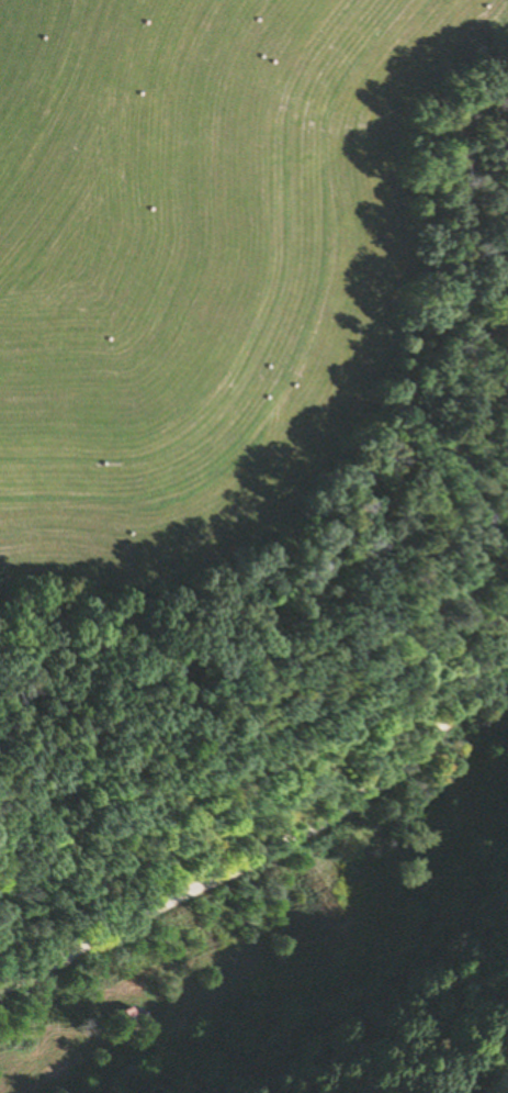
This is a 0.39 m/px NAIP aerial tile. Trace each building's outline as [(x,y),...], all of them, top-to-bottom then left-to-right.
[(119,1036),(138,1029),(131,1007),(112,1013),(119,1036)]
